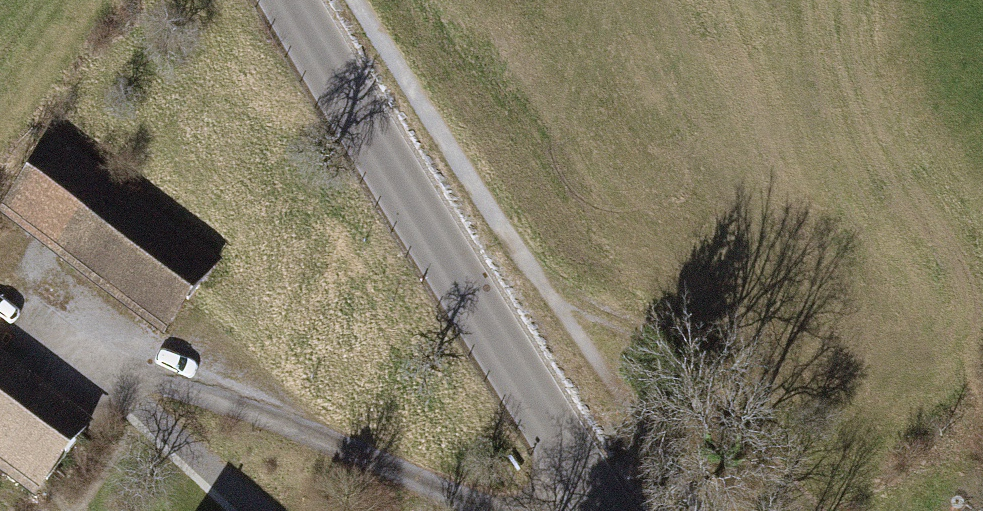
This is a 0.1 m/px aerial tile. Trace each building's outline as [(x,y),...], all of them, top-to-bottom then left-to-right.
[(202,266),(52,149),(3,212),(153,329),(202,266)] [(0,362),(0,499),(16,510),(21,510),(86,428),(0,362)]
